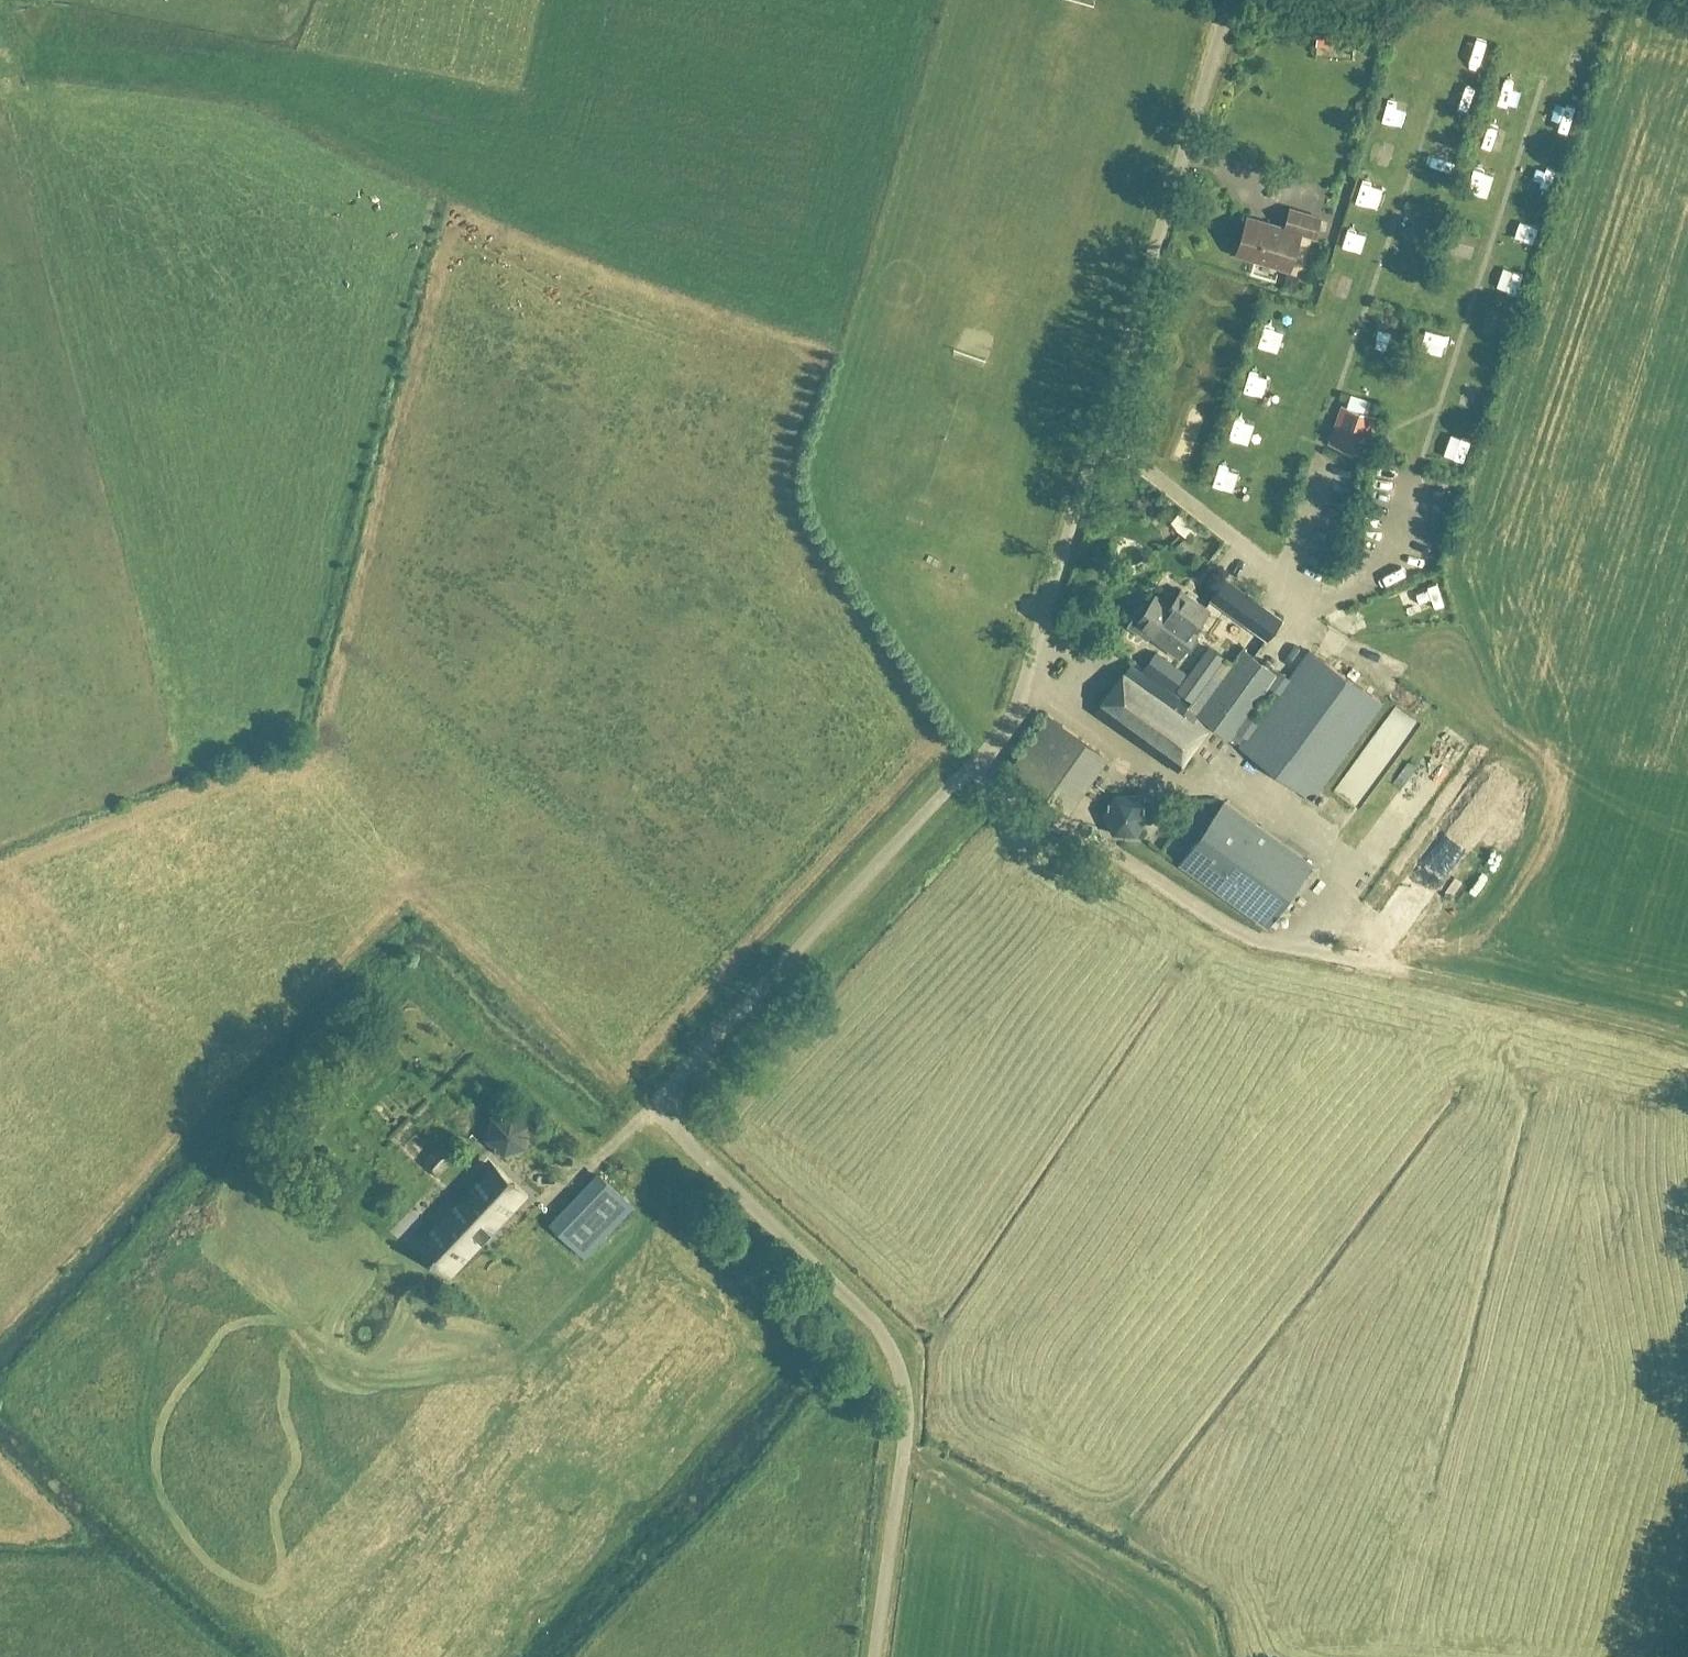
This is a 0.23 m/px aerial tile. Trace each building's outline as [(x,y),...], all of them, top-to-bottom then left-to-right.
[(1355,29),(1318,26),(1317,45),(1354,47),(1355,29)] [(1285,228),(1248,217),(1237,255),(1289,271),(1301,233),(1315,238),(1321,218),(1290,209),(1285,228)] [(1344,248),(1366,254),(1372,232),(1350,226),(1344,248)] [(1459,228),(1454,249),(1476,255),(1481,233),(1459,228)] [(1428,338),(1450,342),(1453,330),(1430,326),(1428,338)] [(1269,329),(1263,347),(1294,358),(1301,340),(1269,329)] [(1269,402),(1276,383),(1255,375),(1247,393),(1269,402)] [(1373,418),(1343,408),(1332,441),(1362,451),(1373,418)] [(1232,442),(1245,446),(1252,426),(1239,421),(1232,442)] [(1135,559),(1121,580),(1145,598),(1160,577),(1135,559)] [(1150,635),(1180,656),(1200,629),(1197,627),(1209,611),(1180,589),(1168,605),(1154,595),(1144,608),(1140,605),(1126,624),(1147,639),(1150,635)] [(1280,627),(1268,618),(1230,591),(1221,604),(1271,640),(1280,627)] [(1190,707),(1131,664),(1096,712),(1176,772),(1211,725),(1231,739),(1232,738),(1241,744),(1240,746),(1312,798),(1382,703),(1309,650),(1246,738),(1237,731),(1278,675),(1243,650),(1221,681),(1211,674),(1223,658),(1208,648),(1179,689),(1195,700),(1190,707)] [(1010,769),(1063,807),(1102,753),(1048,715),(1010,769)] [(1138,796),(1116,794),(1102,814),(1112,834),(1136,835),(1149,816),(1138,796)] [(1312,866),(1224,803),(1181,863),(1268,926),(1312,866)] [(491,1115),(486,1139),(504,1154),(527,1146),(532,1123),(514,1107),(491,1115)] [(436,1176),(436,1175),(454,1155),(441,1143),(423,1164),(436,1176)] [(491,1232),(523,1197),(488,1165),(446,1212),(447,1213),(418,1244),(451,1275),(481,1243),(482,1244),(492,1234),(491,1232)] [(553,1223),(586,1254),(632,1207),(599,1175),(553,1223)]
